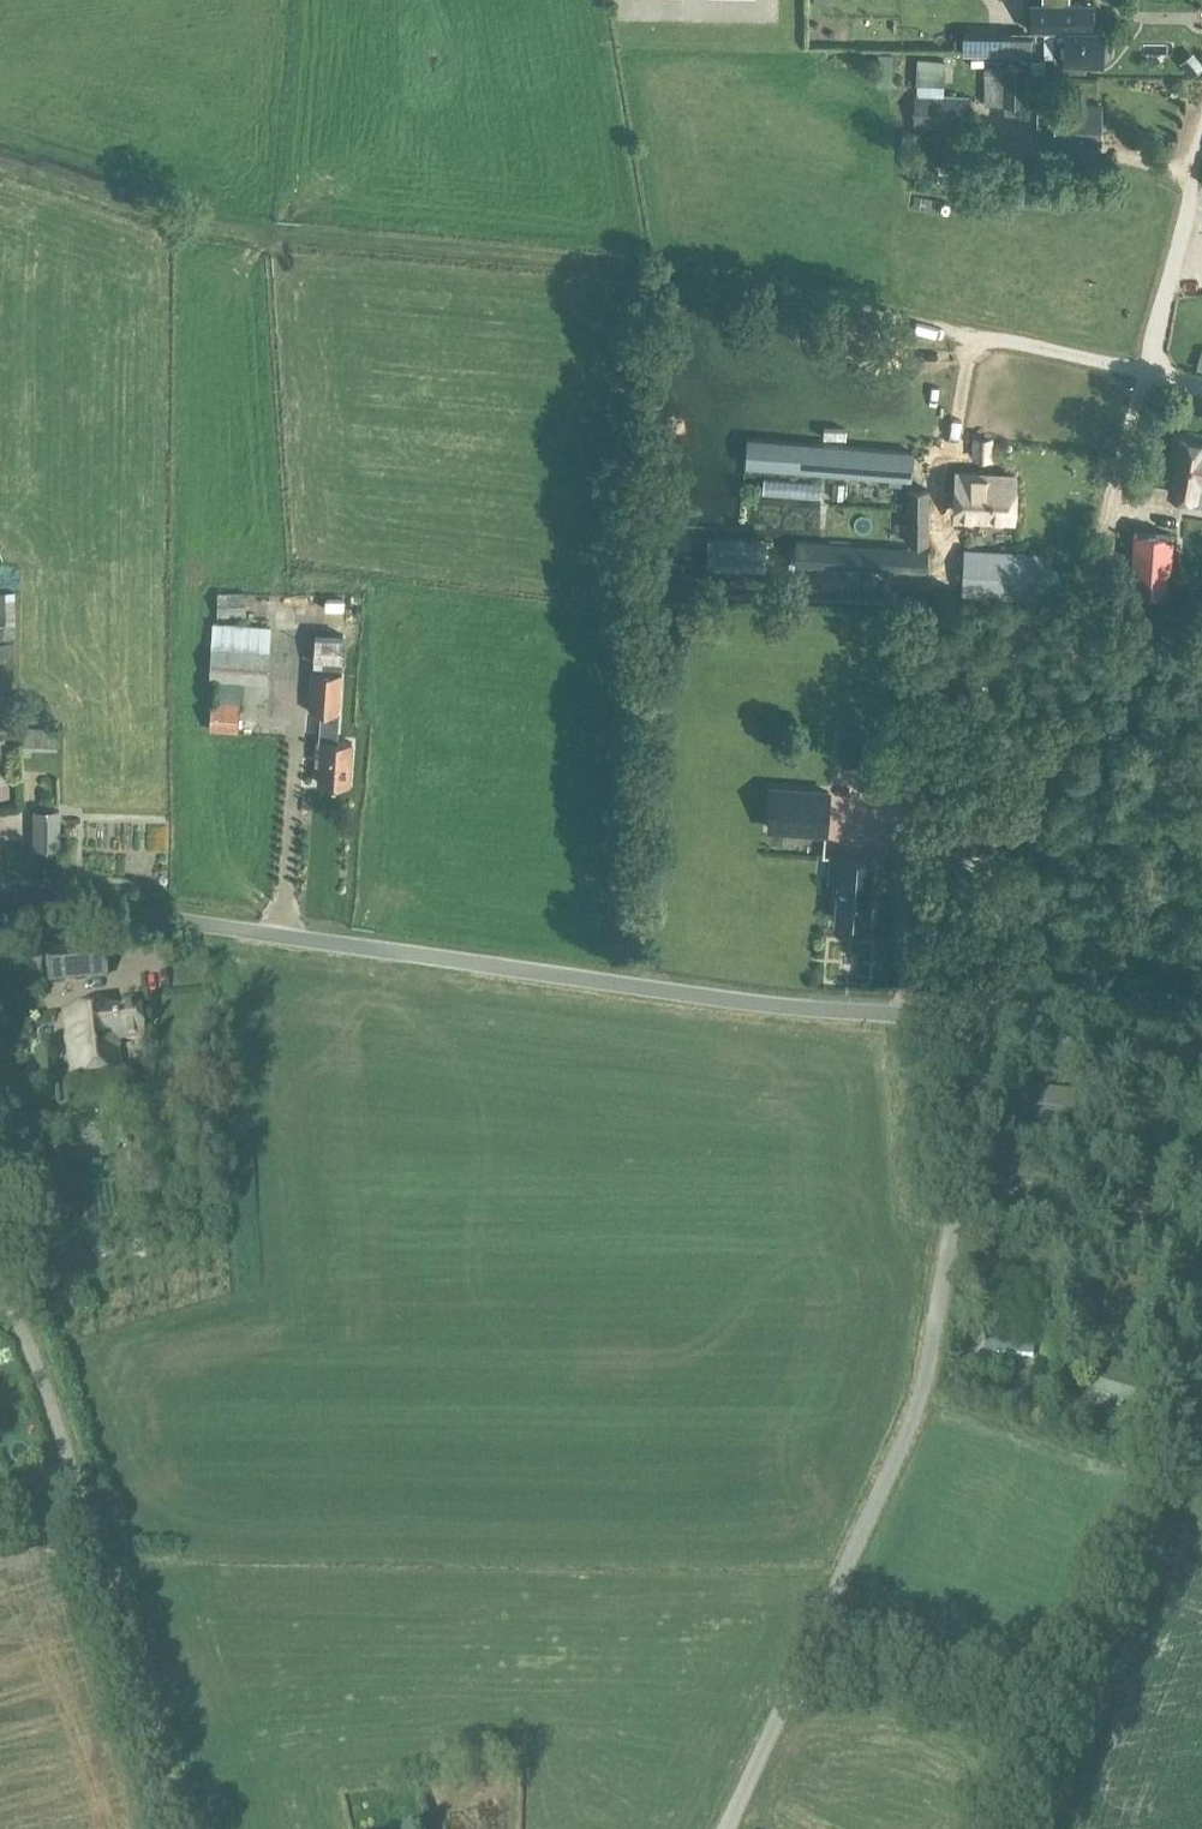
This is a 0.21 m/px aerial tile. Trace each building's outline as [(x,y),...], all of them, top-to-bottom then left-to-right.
[(1033,5),(1033,32),(1057,32),(1092,32),(1092,6),(1085,5),(1081,3),(1076,3),(1072,5),(1062,5),(1062,0),(1047,0),(1047,5),(1033,5)] [(1092,32),(1057,32),(1057,38),(1056,38),(1055,68),(1056,70),(1058,71),(1084,71),(1084,64),(1103,64),(1103,61),(1108,59),(1111,55),(1111,50),(1108,45),(1103,43),(1103,32),(1092,32)] [(1032,34),(1019,34),(1006,35),(1006,55),(1033,56),(1032,34)] [(893,53),(878,52),(876,84),(891,85),(893,53)] [(1179,63),(1191,77),(1201,69),(1201,63),(1193,52),(1179,63)] [(918,59),(916,83),(917,84),(943,85),(945,60),(918,59)] [(1046,60),(1031,60),(1031,72),(1046,72),(1046,60)] [(1026,66),(1016,66),(985,65),(984,104),(1026,107),(1026,66)] [(970,97),(915,95),(913,129),(970,131),(970,97)] [(1101,108),(1055,108),(1037,108),(1037,135),(1055,135),(1055,144),(1101,144),(1101,108)] [(924,136),(923,159),(945,160),(945,137),(924,136)] [(993,170),(993,182),(1006,183),(1007,171),(993,170)] [(1028,171),(1013,170),(1013,178),(1028,179),(1028,171)] [(747,465),(869,475),(889,477),(909,478),(910,478),(912,453),(749,439),(747,465)] [(990,458),(990,444),(990,440),(976,439),(975,458),(990,458)] [(1180,442),(1171,493),(1194,497),(1196,484),(1199,484),(1201,468),(1201,446),(1180,442)] [(1014,476),(959,474),(957,518),(1012,520),(1014,476)] [(908,486),(909,478),(889,477),(889,484),(908,486)] [(929,544),(929,489),(907,488),(906,543),(929,544)] [(1134,533),(1130,590),(1169,593),(1173,535),(1134,533)] [(817,542),(798,541),(798,542),(797,566),(808,567),(926,572),(927,548),(817,542)] [(964,549),(961,595),(1050,600),(1052,553),(964,549)] [(218,593),(218,616),(247,617),(247,593),(218,593)] [(0,624),(0,639),(16,639),(16,624),(0,624)] [(16,736),(16,641),(0,641),(0,736),(16,736)] [(270,650),(212,647),(209,680),(268,684),(270,650)] [(352,743),(338,742),(339,714),(340,714),(343,674),(311,672),(308,711),(321,712),(317,757),(321,757),(318,783),(349,786),(352,743)] [(210,731),(238,733),(241,703),(212,701),(210,731)] [(24,748),(58,750),(58,729),(25,728),(24,748)] [(240,750),(240,737),(211,735),(211,749),(240,750)] [(862,736),(836,741),(841,767),(867,762),(862,736)] [(831,790),(770,785),(766,831),(828,836),(831,790)] [(33,810),(34,850),(61,851),(60,810),(33,810)] [(837,918),(867,920),(872,856),(832,853),(830,877),(840,878),(837,918)] [(52,982),(111,976),(106,945),(48,950),(52,982)] [(141,1004),(115,1007),(119,1043),(145,1041),(141,1004)] [(115,1007),(65,1012),(72,1079),(122,1073),(119,1043),(115,1007)] [(58,1082),(54,1049),(37,1052),(41,1084),(58,1082)]
